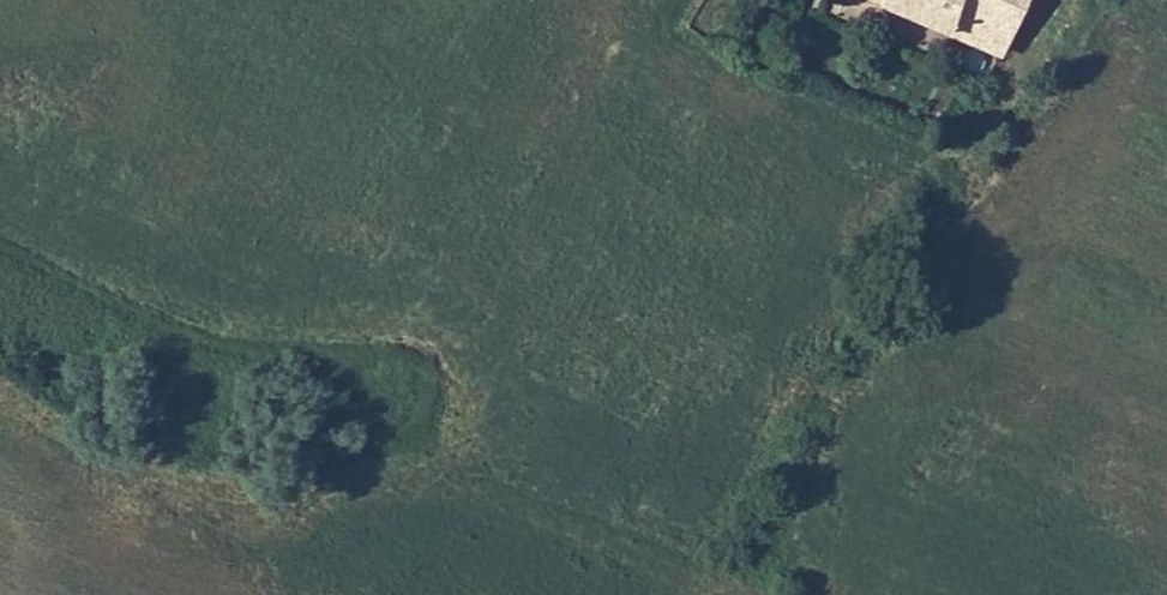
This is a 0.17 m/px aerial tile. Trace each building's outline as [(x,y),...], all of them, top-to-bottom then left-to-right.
[(1046,0),(891,0),(1015,58),(1046,0)]
